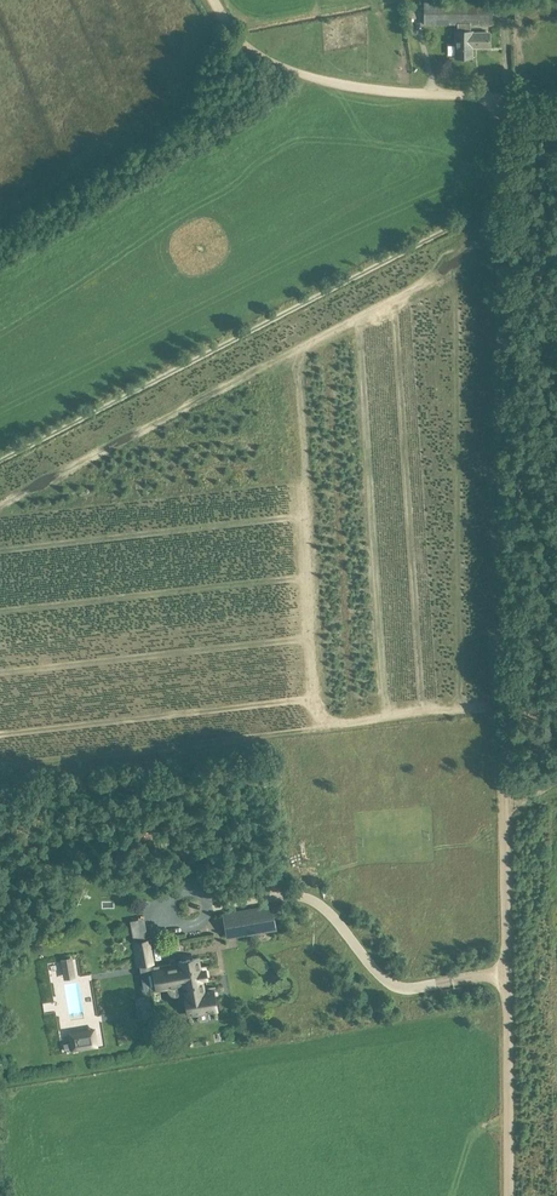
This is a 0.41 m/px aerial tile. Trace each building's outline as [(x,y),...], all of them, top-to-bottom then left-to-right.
[(472,2),(424,2),(424,24),(458,25),(458,23),(471,23),(471,25),(490,25),(490,0),(472,0),(472,2)] [(509,2),(510,19),(520,18),(518,1),(509,2)] [(473,31),(455,32),(456,58),(473,58),(473,47),(490,47),(489,32),(473,32),(473,31)] [(276,930),(271,906),(224,914),(228,938),(276,930)] [(138,966),(153,963),(149,941),(134,944),(138,966)] [(179,966),(153,970),(157,990),(168,988),(169,990),(170,993),(172,995),(175,996),(178,996),(185,995),(185,996),(188,1015),(217,1010),(213,991),(204,993),(202,979),(204,979),(203,972),(200,972),(198,958),(179,962),(179,966)] [(72,959),(62,960),(64,972),(74,971),(72,959)] [(63,1043),(64,1049),(97,1044),(95,1028),(67,1032),(69,1042),(63,1043)]
